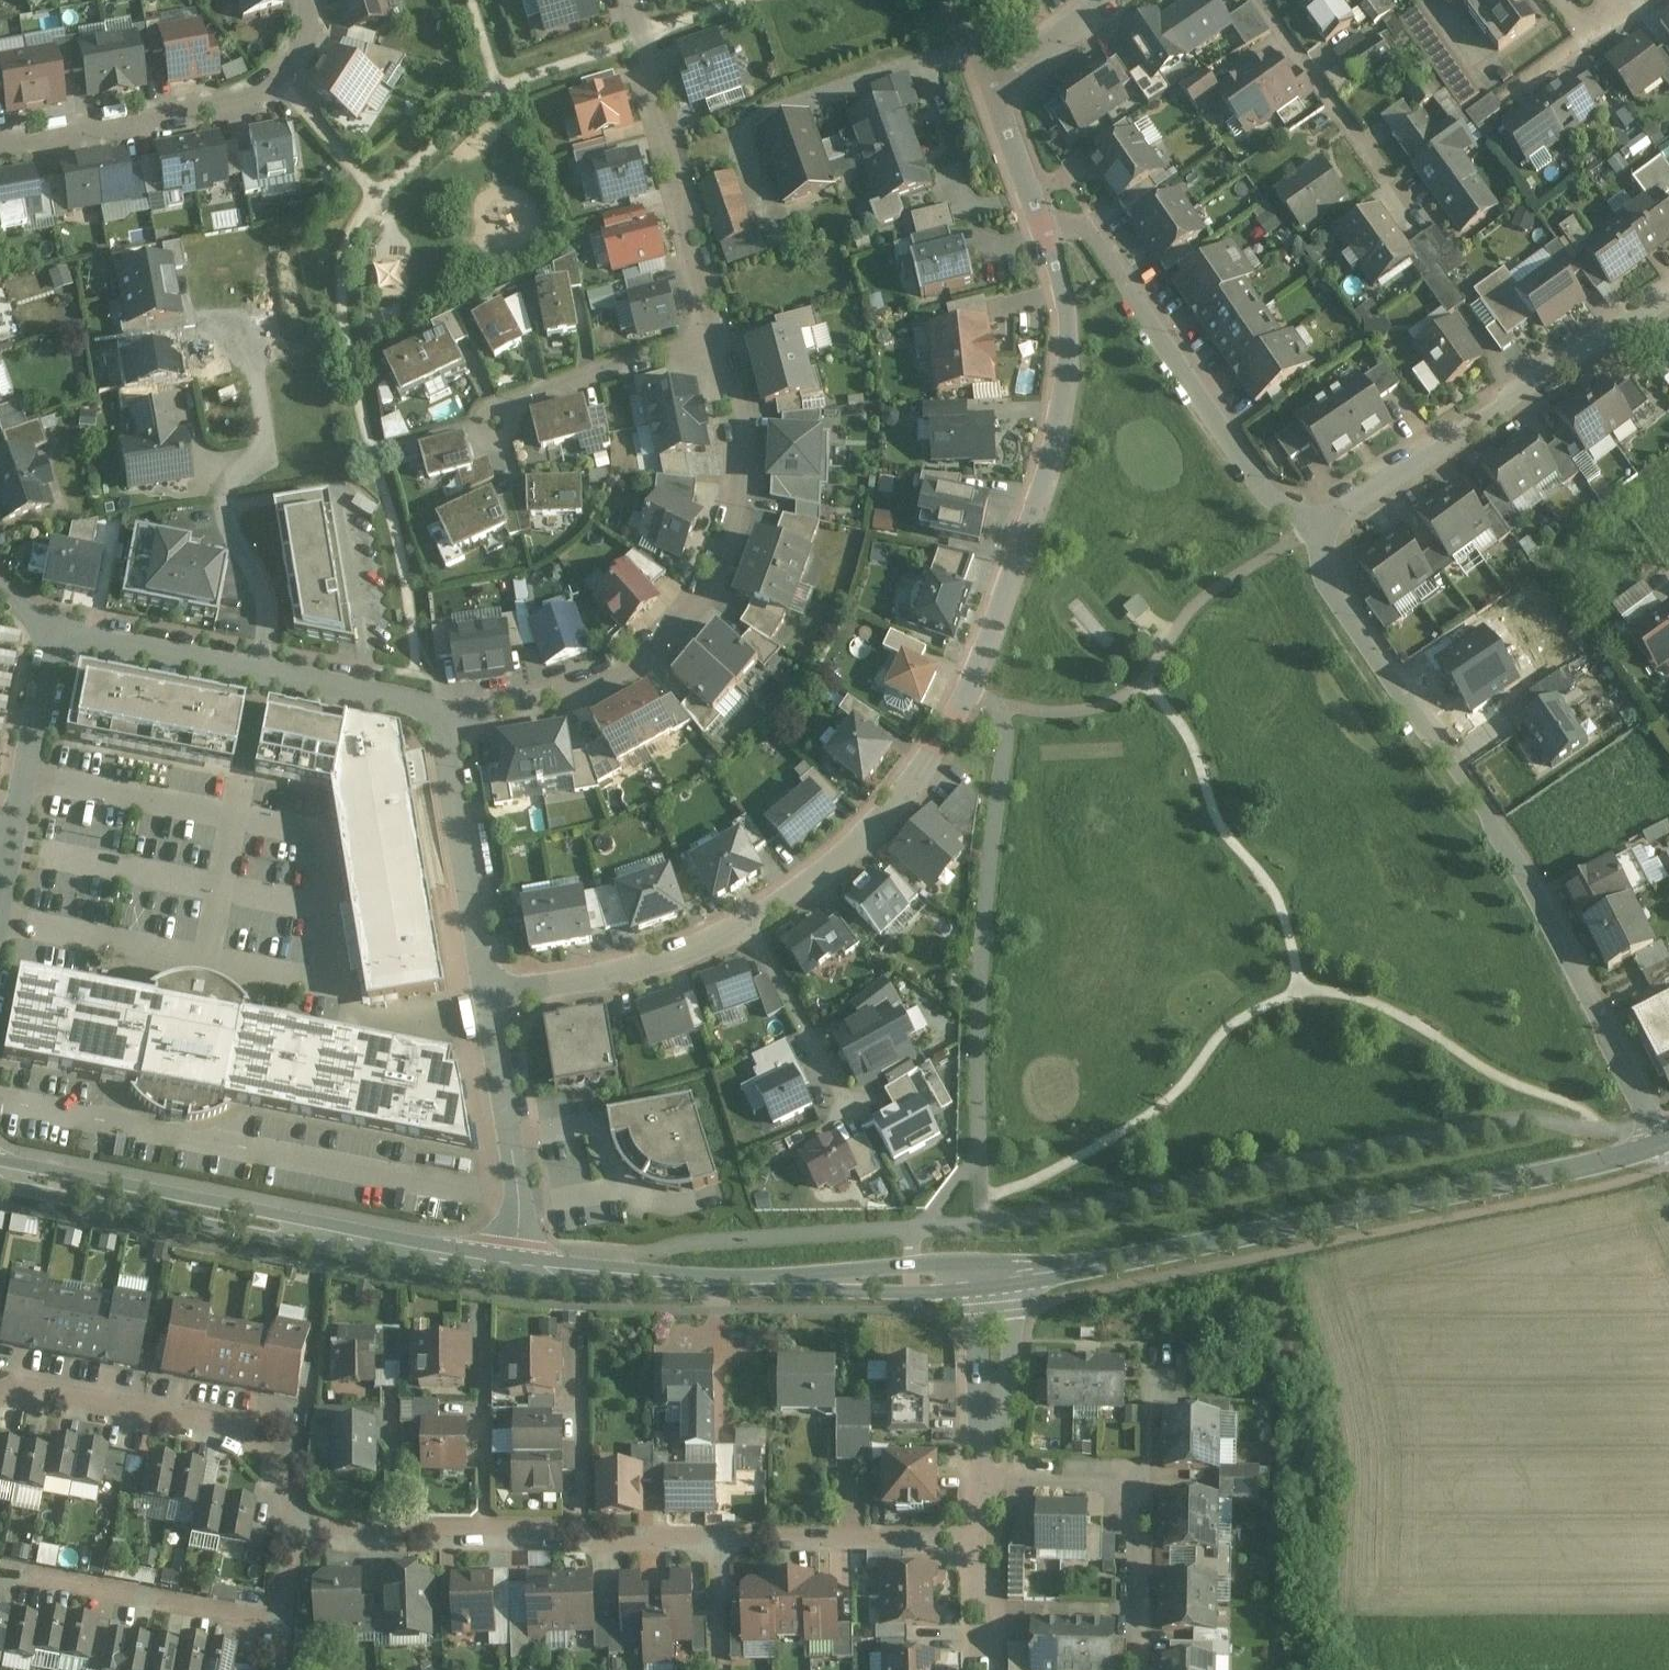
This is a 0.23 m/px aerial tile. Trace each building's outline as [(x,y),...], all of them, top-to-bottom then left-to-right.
[(242,20),(282,7),(280,0),(236,0),(242,20)] [(353,29),(387,19),(381,0),(344,0),(353,29)] [(546,32),(596,17),(591,0),(537,0),(546,32)] [(1194,0),(1196,2),(1181,12),(1180,10),(1162,22),(1181,49),(1198,38),(1203,45),(1231,26),(1213,0),(1195,0),(1194,0)] [(1306,13),(1324,0),(1296,0),(1306,13)] [(1306,13),(1327,43),(1355,22),(1344,6),(1353,0),(1324,0),(1306,13)] [(1381,0),(1364,0),(1367,5),(1362,9),(1375,26),(1385,19),(1394,31),(1401,26),(1381,0)] [(1498,52),(1536,24),(1519,0),(1461,0),(1498,52)] [(1250,5),(1237,14),(1257,42),(1271,34),(1250,5)] [(1472,84),(1418,6),(1398,20),(1452,98),(1472,84)] [(1181,49),(1162,22),(1157,15),(1124,38),(1145,68),(1153,80),(1160,75),(1186,56),(1181,49)] [(160,24),(145,26),(150,53),(151,55),(163,52),(160,33),(161,32),(160,24)] [(145,26),(131,29),(133,37),(134,37),(137,55),(150,53),(145,26)] [(161,32),(160,33),(163,52),(169,84),(216,76),(210,44),(201,45),(198,26),(161,32)] [(715,31),(678,44),(685,65),(723,52),(715,31)] [(1361,34),(1335,53),(1342,64),(1356,82),(1391,56),(1388,53),(1377,38),(1369,44),(1361,34)] [(1394,49),(1383,34),(1377,38),(1388,53),(1394,49)] [(133,37),(106,42),(116,94),(130,92),(129,89),(143,87),(137,55),(134,37),(133,37)] [(1653,55),(1639,37),(1607,61),(1635,99),(1662,78),(1667,75),(1653,55)] [(79,39),(64,41),(70,74),(83,72),(79,47),(80,47),(79,39)] [(64,41),(50,44),(52,52),(53,52),(57,77),(70,74),(64,41)] [(80,47),(79,47),(83,72),(88,97),(102,94),(102,97),(116,94),(106,42),(80,47)] [(407,58),(369,48),(365,61),(361,67),(382,81),(380,84),(387,88),(407,58)] [(1668,54),(1663,48),(1653,55),(1667,75),(1662,78),(1668,87),(1668,56),(1668,54)] [(1430,71),(1415,49),(1405,56),(1419,78),(1430,71)] [(685,65),(678,67),(692,105),(740,87),(727,50),(723,52),(685,65)] [(52,52),(26,57),(35,109),(62,104),(57,77),(53,52),(52,52)] [(361,67),(337,52),(312,91),(357,120),(380,84),(382,81),(361,67)] [(1287,78),(1271,55),(1246,73),(1275,113),(1298,96),(1302,101),(1314,93),(1298,70),(1287,78)] [(1104,67),(1097,56),(1077,70),(1107,113),(1126,100),(1120,91),(1104,67)] [(3,87),(8,114),(35,109),(26,57),(0,62),(0,72),(3,87)] [(1130,78),(1117,58),(1104,67),(1120,91),(1133,82),(1130,78)] [(1153,80),(1145,68),(1130,78),(1133,82),(1149,106),(1172,92),(1160,75),(1153,80)] [(1107,113),(1077,70),(1061,81),(1071,95),(1061,102),(1080,131),(1107,113)] [(1419,78),(1405,88),(1420,110),(1434,100),(1433,99),(1444,92),(1430,71),(1419,78)] [(1204,72),(1179,87),(1198,113),(1220,97),(1215,90),(1216,89),(1204,72)] [(1246,73),(1232,83),(1229,79),(1216,89),(1215,90),(1220,97),(1236,120),(1242,116),(1252,130),(1256,126),(1260,127),(1270,120),(1271,116),(1275,113),(1246,73)] [(613,74),(583,83),(586,95),(617,87),(613,74)] [(1604,97),(1587,75),(1572,86),(1589,109),(1604,97)] [(907,77),(892,82),(902,110),(903,110),(917,105),(907,77)] [(1568,81),(1539,102),(1564,137),(1594,115),(1589,109),(1572,86),(1568,81)] [(892,82),(843,100),(856,134),(863,153),(862,153),(867,167),(880,204),(931,186),(903,110),(902,110),(892,82)] [(586,95),(575,99),(586,137),(629,125),(617,87),(586,95)] [(1493,95),(1466,115),(1476,129),(1503,110),(1493,95)] [(1470,125),(1451,101),(1441,108),(1450,120),(1451,119),(1460,132),(1470,125)] [(1080,131),(1061,102),(1050,110),(1069,139),(1080,131)] [(1539,102),(1504,128),(1525,157),(1540,146),(1544,152),(1564,137),(1539,102)] [(808,112),(758,130),(785,204),(835,187),(834,183),(821,147),(808,112)] [(1422,117),(1394,136),(1415,165),(1442,145),(1433,132),(1422,117)] [(1450,120),(1433,132),(1442,145),(1460,133),(1460,132),(1451,119),(1450,120)] [(1127,121),(1094,143),(1102,154),(1134,132),(1127,121)] [(285,126),(249,132),(252,154),(258,184),(293,178),(291,168),(296,167),(297,167),(291,130),(290,130),(290,131),(286,131),(285,126)] [(1102,154),(1091,161),(1105,181),(1148,152),(1134,132),(1102,154)] [(1415,165),(1414,166),(1434,193),(1468,169),(1460,158),(1474,148),(1462,132),(1460,133),(1442,145),(1415,165)] [(856,134),(821,147),(834,183),(844,179),(842,175),(867,167),(862,153),(863,153),(856,134)] [(218,138),(200,141),(200,142),(188,145),(188,143),(186,144),(195,193),(212,190),(211,186),(226,183),(225,179),(219,147),(218,138)] [(172,146),(155,149),(157,158),(163,195),(165,195),(178,192),(179,196),(180,196),(195,193),(186,144),(185,144),(185,145),(172,148),(172,146)] [(235,144),(219,147),(225,179),(241,176),(238,156),(235,144)] [(1544,152),(1540,146),(1525,157),(1529,162),(1537,173),(1552,162),(1544,152)] [(607,148),(574,156),(581,180),(598,176),(595,165),(611,161),(607,148)] [(1148,152),(1105,181),(1118,201),(1151,179),(1162,172),(1148,152)] [(252,154),(238,156),(241,176),(245,195),(260,193),(258,184),(252,154)] [(611,161),(595,165),(598,176),(605,204),(647,193),(637,154),(611,161)] [(121,156),(91,161),(99,206),(128,201),(130,201),(124,168),(121,156)] [(157,158),(140,161),(141,165),(147,200),(165,197),(165,195),(163,195),(157,158)] [(1632,179),(1647,200),(1657,193),(1664,204),(1668,200),(1668,169),(1661,158),(1632,179)] [(91,161),(61,167),(63,180),(69,212),(71,212),(99,206),(91,161)] [(1321,162),(1277,194),(1302,229),(1346,197),(1321,162)] [(141,165),(124,168),(130,201),(128,201),(129,208),(148,205),(147,200),(141,165)] [(1468,169),(1434,193),(1462,232),(1496,208),(1468,169)] [(0,178),(0,222),(34,216),(39,215),(33,185),(31,172),(0,178)] [(731,175),(701,186),(716,230),(746,219),(731,175)] [(1151,179),(1118,201),(1126,212),(1151,195),(1158,190),(1151,179)] [(63,180),(46,183),(53,222),(72,218),(71,212),(69,212),(63,180)] [(53,222),(46,183),(33,185),(39,215),(34,216),(35,225),(53,222)] [(178,192),(165,195),(165,197),(168,210),(182,207),(180,196),(179,196),(178,192)] [(1158,206),(1133,223),(1147,243),(1190,213),(1177,193),(1158,206)] [(1619,221),(1620,222),(1621,222),(1645,255),(1645,256),(1646,255),(1668,239),(1668,210),(1664,204),(1657,193),(1647,200),(1619,221)] [(1151,195),(1126,212),(1133,223),(1158,206),(1151,195)] [(1378,207),(1338,236),(1375,287),(1414,260),(1415,259),(1407,248),(1378,207)] [(642,208),(604,218),(607,233),(646,223),(642,208)] [(1259,218),(1268,236),(1282,228),(1272,211),(1259,218)] [(1190,213),(1147,243),(1160,263),(1187,244),(1204,233),(1190,213)] [(746,219),(716,230),(722,245),(759,232),(753,216),(746,219)] [(1595,241),(1577,217),(1559,229),(1579,256),(1585,251),(1584,249),(1595,241)] [(607,233),(603,234),(613,272),(664,259),(654,221),(607,233)] [(1595,241),(1584,249),(1585,251),(1608,283),(1610,285),(1647,257),(1646,255),(1645,256),(1645,255),(1621,222),(1620,222),(1619,223),(1620,224),(1595,241)] [(1447,242),(1437,227),(1424,236),(1442,264),(1458,251),(1450,240),(1447,242)] [(949,230),(911,240),(915,257),(953,247),(949,230)] [(1424,236),(1407,248),(1415,259),(1414,260),(1426,276),(1439,266),(1442,264),(1424,236)] [(1573,260),(1559,241),(1545,251),(1555,265),(1556,264),(1569,282),(1582,272),(1573,260)] [(180,243),(161,247),(164,260),(168,259),(170,272),(185,269),(180,243)] [(1187,244),(1160,263),(1168,274),(1195,255),(1187,244)] [(915,257),(911,258),(922,298),(974,285),(964,245),(953,247),(915,257)] [(1231,246),(1175,285),(1256,403),(1312,365),(1292,334),(1283,341),(1272,325),(1266,330),(1257,317),(1264,313),(1262,310),(1256,315),(1247,302),(1254,298),(1243,283),(1252,277),(1231,246)] [(1608,283),(1585,251),(1579,256),(1573,260),(1582,272),(1596,292),(1608,283)] [(576,255),(553,266),(557,285),(567,283),(569,292),(582,289),(576,255)] [(164,260),(118,269),(123,297),(173,288),(170,272),(168,259),(164,260)] [(1520,290),(1519,291),(1537,316),(1545,327),(1582,300),(1569,282),(1556,264),(1555,265),(1520,290)] [(380,266),(379,293),(411,294),(412,267),(380,266)] [(1466,304),(1439,266),(1426,276),(1421,280),(1448,317),(1466,304)] [(56,289),(72,285),(68,269),(52,273),(56,289)] [(1505,270),(1474,292),(1497,324),(1508,338),(1512,335),(1537,316),(1519,291),(1520,290),(1505,270)] [(651,276),(625,283),(629,298),(654,291),(651,276)] [(557,285),(539,288),(542,304),(538,305),(548,339),(564,336),(564,335),(576,332),(569,292),(567,283),(557,285)] [(589,292),(594,314),(619,309),(615,287),(589,292)] [(173,288),(123,297),(128,324),(128,326),(145,323),(178,317),(173,288)] [(654,291),(629,298),(639,336),(677,326),(667,288),(654,291)] [(521,297),(502,307),(521,342),(533,336),(521,297)] [(985,298),(947,308),(950,320),(988,311),(985,298)] [(502,307),(475,321),(495,359),(522,345),(521,342),(502,307)] [(814,311),(776,321),(780,339),(797,334),(798,336),(811,333),(819,330),(814,311)] [(950,320),(939,323),(940,330),(988,325),(988,326),(990,326),(988,311),(950,320)] [(456,313),(431,325),(437,338),(446,334),(453,348),(469,340),(456,313)] [(1454,321),(1418,347),(1446,386),(1482,360),(1454,321)] [(145,323),(128,326),(128,324),(119,326),(122,343),(148,338),(145,323)] [(1508,338),(1497,324),(1486,331),(1502,353),(1517,342),(1512,335),(1508,338)] [(940,330),(931,331),(935,370),(930,371),(933,391),(937,390),(937,393),(994,386),(992,368),(996,368),(993,343),(990,343),(988,326),(988,325),(940,330)] [(811,333),(798,336),(802,354),(815,350),(811,333)] [(437,338),(387,362),(394,377),(390,379),(400,400),(427,387),(425,383),(439,376),(441,380),(467,368),(460,353),(457,355),(453,348),(446,334),(437,338)] [(780,339),(751,347),(766,406),(777,404),(801,397),(813,394),(808,374),(802,354),(798,336),(797,334),(780,339)] [(183,339),(117,350),(125,394),(191,384),(183,339)] [(1385,365),(1361,381),(1363,384),(1373,399),(1376,397),(1379,401),(1400,386),(1385,365)] [(824,397),(817,371),(808,374),(813,394),(801,397),(802,403),(804,402),(824,397)] [(668,372),(635,381),(638,398),(648,396),(647,394),(672,390),(668,372)] [(1614,393),(1604,380),(1590,390),(1592,392),(1582,399),(1610,437),(1633,419),(1631,417),(1614,393)] [(1649,404),(1631,380),(1614,393),(1631,417),(1649,404)] [(1344,387),(1311,410),(1315,416),(1301,426),(1311,441),(1308,443),(1311,447),(1317,457),(1320,455),(1329,467),(1391,425),(1382,413),(1385,410),(1379,401),(1376,397),(1373,399),(1363,384),(1348,394),(1344,387)] [(672,390),(647,394),(648,396),(654,427),(704,417),(702,407),(698,407),(694,385),(672,390)] [(801,397),(777,404),(779,418),(783,418),(783,417),(805,414),(804,402),(802,403),(801,397)] [(1610,437),(1582,399),(1572,406),(1571,405),(1557,415),(1568,429),(1586,453),(1587,454),(1610,437)] [(440,421),(466,411),(462,400),(436,410),(440,421)] [(0,410),(0,431),(1,435),(26,426),(18,403),(0,410)] [(140,442),(121,445),(128,489),(185,479),(178,436),(170,437),(165,407),(169,406),(169,404),(135,409),(140,442)] [(584,404),(534,417),(542,449),(585,438),(592,436),(586,413),(584,404)] [(965,405),(926,406),(927,424),(936,423),(936,422),(966,421),(965,405)] [(605,409),(586,413),(592,436),(585,438),(589,453),(610,448),(610,435),(605,409)] [(805,414),(783,417),(783,418),(782,432),(821,434),(822,412),(805,414)] [(704,417),(654,427),(660,459),(686,454),(706,450),(702,428),(706,427),(704,417)] [(966,421),(936,422),(936,423),(937,440),(934,440),(935,461),(974,460),(974,464),(994,463),(992,420),(966,421)] [(26,426),(1,435),(9,457),(29,450),(30,451),(46,445),(38,422),(26,426)] [(1299,423),(1275,440),(1290,461),(1311,447),(1308,443),(1311,441),(1301,426),(1299,423)] [(399,426),(385,429),(388,440),(401,436),(399,426)] [(1586,453),(1568,429),(1553,439),(1556,443),(1557,443),(1572,463),(1573,463),(1586,453)] [(782,432),(772,432),(770,480),(772,480),(819,482),(821,434),(782,432)] [(1543,453),(1528,432),(1514,442),(1516,444),(1506,451),(1534,489),(1556,472),(1557,472),(1543,453)] [(819,482),(772,480),(771,500),(797,505),(821,510),(822,489),(828,489),(831,434),(821,434),(819,482)] [(465,441),(422,452),(430,481),(459,474),(473,470),(472,464),(465,441)] [(1572,463),(1557,443),(1556,443),(1543,453),(1557,472),(1556,472),(1565,485),(1581,474),(1573,463),(1572,463)] [(0,460),(0,524),(49,507),(42,488),(49,485),(42,465),(35,468),(30,451),(29,450),(9,457),(0,460)] [(1534,489),(1506,451),(1496,458),(1495,456),(1481,466),(1497,488),(1510,506),(1511,506),(1534,489)] [(686,454),(660,459),(664,478),(691,481),(686,454)] [(489,460),(472,464),(473,470),(459,474),(465,495),(495,481),(489,460)] [(929,490),(959,496),(963,479),(924,475),(920,490),(928,492),(929,490)] [(664,478),(657,478),(655,496),(658,497),(658,496),(691,511),(695,503),(697,482),(691,481),(664,478)] [(1480,515),(1457,485),(1437,500),(1470,544),(1489,530),(1490,529),(1480,515)] [(580,486),(530,488),(531,517),(531,518),(582,516),(580,486)] [(530,488),(511,492),(513,498),(517,518),(531,517),(530,488)] [(1510,506),(1497,488),(1484,497),(1507,528),(1520,518),(1511,506),(1510,506)] [(980,544),(988,502),(959,496),(929,490),(928,492),(922,519),(937,521),(934,534),(980,544)] [(331,496),(276,506),(297,634),(356,646),(331,496)] [(492,496),(440,521),(455,553),(505,530),(507,529),(495,503),(492,496)] [(691,511),(658,496),(658,497),(647,521),(650,522),(643,536),(661,545),(659,549),(682,559),(702,516),(691,511)] [(376,509),(358,498),(352,507),(370,519),(376,509)] [(513,498),(495,503),(507,529),(505,530),(510,539),(522,537),(517,518),(513,498)] [(1470,544),(1437,500),(1417,515),(1439,545),(1450,559),(1451,558),(1470,544)] [(821,510),(797,505),(796,519),(820,524),(821,510)] [(1511,535),(1490,507),(1480,515),(1490,529),(1489,530),(1499,544),(1511,535)] [(796,519),(784,516),(779,528),(814,541),(820,524),(796,519)] [(876,529),(894,531),(895,517),(877,516),(876,529)] [(531,517),(517,518),(522,537),(532,534),(531,518),(531,517)] [(97,522),(70,526),(67,546),(92,550),(97,522)] [(779,528),(773,543),(808,556),(814,541),(779,528)] [(190,543),(133,532),(120,600),(215,619),(226,562),(197,556),(199,549),(189,547),(190,543)] [(1418,560),(1399,534),(1379,548),(1411,593),(1430,579),(1431,578),(1418,560)] [(773,543),(759,538),(749,567),(798,585),(809,556),(773,543)] [(67,546),(50,542),(48,552),(32,550),(27,573),(43,576),(41,585),(94,596),(102,553),(92,550),(67,546)] [(1470,544),(1451,558),(1456,565),(1458,566),(1476,553),(1470,544)] [(1450,559),(1439,545),(1429,552),(1444,574),(1456,565),(1451,558),(1450,559)] [(1411,593),(1379,548),(1359,563),(1381,593),(1391,607),(1392,607),(1411,593)] [(974,557),(938,549),(929,575),(963,587),(974,557)] [(1444,574),(1429,552),(1418,560),(1431,578),(1430,579),(1433,582),(1444,574)] [(666,575),(634,553),(623,563),(626,566),(627,566),(649,590),(666,575)] [(649,590),(627,566),(626,566),(608,582),(612,586),(598,599),(624,629),(657,600),(649,590)] [(798,585),(749,567),(738,596),(752,601),(787,614),(788,614),(798,585)] [(929,575),(928,575),(923,589),(919,587),(915,593),(913,597),(912,603),(911,609),(915,611),(910,625),(953,640),(971,590),(963,587),(929,575)] [(1391,607),(1381,593),(1365,605),(1386,633),(1403,621),(1392,607),(1391,607)] [(1654,595),(1622,619),(1633,634),(1664,610),(1654,595)] [(547,611),(575,607),(574,598),(546,603),(547,611)] [(787,614),(752,601),(748,613),(740,625),(751,632),(771,644),(782,625),(787,614)] [(532,625),(526,607),(516,608),(517,616),(522,648),(539,645),(532,625)] [(1633,634),(1649,657),(1654,653),(1666,655),(1668,659),(1668,607),(1664,610),(1633,634)] [(574,611),(532,625),(539,645),(546,666),(588,652),(574,611)] [(517,616),(502,618),(504,626),(505,626),(509,650),(522,648),(517,616)] [(504,626),(479,630),(486,678),(499,676),(499,675),(512,673),(509,650),(505,626),(504,626)] [(739,645),(717,626),(695,650),(737,688),(758,665),(759,664),(739,645)] [(453,627),(432,630),(437,660),(456,657),(453,633),(454,633),(453,627)] [(454,633),(453,633),(456,657),(460,680),(472,679),(472,680),(486,678),(479,630),(454,633)] [(1502,657),(1484,631),(1457,650),(1438,662),(1447,675),(1450,673),(1459,687),(1502,657)] [(771,644),(751,632),(739,645),(759,664),(758,665),(764,670),(782,651),(771,644)] [(927,650),(891,633),(883,649),(904,659),(919,666),(927,650)] [(1438,662),(1457,650),(1449,638),(1426,654),(1434,665),(1438,662)] [(737,688),(695,650),(672,676),(693,695),(714,713),(715,713),(737,688)] [(1520,683),(1502,657),(1459,687),(1469,701),(1466,703),(1474,715),(1493,702),(1520,683)] [(919,666),(904,659),(889,691),(921,706),(936,674),(919,666)] [(243,701),(77,669),(64,736),(231,768),(243,701)] [(1519,701),(1530,717),(1558,699),(1574,688),(1563,672),(1519,701)] [(649,690),(621,706),(645,749),(673,733),(649,690)] [(714,713),(693,695),(681,708),(704,737),(721,718),(715,713),(714,713)] [(881,720),(848,698),(839,711),(855,724),(855,723),(869,734),(881,720)] [(1521,724),(1552,769),(1589,745),(1558,699),(1530,717),(1521,724)] [(1500,713),(1493,702),(1474,715),(1469,718),(1477,729),(1500,713)] [(402,732),(266,706),(253,772),(333,788),(370,1005),(446,992),(402,732)] [(645,749),(621,706),(594,721),(604,740),(618,764),(645,749)] [(855,724),(828,757),(864,786),(891,752),(869,734),(855,723),(855,724)] [(563,729),(533,734),(541,784),(544,783),(544,782),(571,777),(571,778),(572,777),(573,777),(569,756),(565,731),(565,729),(563,729)] [(533,734),(503,739),(501,739),(501,741),(502,741),(506,766),(509,788),(510,788),(538,783),(538,784),(541,784),(533,734)] [(618,764),(604,740),(586,750),(587,753),(598,785),(622,771),(618,764)] [(587,753),(569,756),(573,777),(572,777),(575,793),(599,789),(598,785),(587,753)] [(430,782),(425,756),(408,758),(412,785),(430,782)] [(506,766),(489,769),(495,807),(512,804),(510,788),(509,788),(506,766)] [(841,799),(813,772),(800,783),(807,791),(811,788),(829,810),(841,799)] [(807,791),(768,825),(792,853),(835,816),(829,810),(811,788),(807,791)] [(980,800),(964,788),(937,817),(961,837),(973,839),(980,800)] [(933,813),(895,855),(925,882),(937,881),(960,855),(952,847),(961,837),(937,817),(933,813)] [(767,846),(746,817),(733,827),(739,837),(740,837),(751,857),(767,846)] [(1649,844),(1668,836),(1668,823),(1645,833),(1649,844)] [(739,837),(694,863),(715,900),(730,891),(731,893),(747,884),(746,882),(761,873),(751,857),(740,837),(739,837)] [(1632,853),(1565,888),(1584,924),(1630,900),(1651,889),(1632,853)] [(619,873),(623,883),(651,873),(648,863),(619,873)] [(918,898),(891,870),(882,879),(909,907),(918,898)] [(882,879),(875,872),(845,901),(880,938),(910,909),(909,907),(882,879)] [(621,890),(619,891),(631,925),(634,932),(683,915),(669,874),(621,890)] [(530,900),(582,891),(580,881),(528,890),(530,900)] [(620,887),(596,892),(606,931),(631,925),(619,891),(621,890),(620,887)] [(583,895),(553,900),(562,948),(592,942),(583,895)] [(553,900),(523,906),(531,953),(562,948),(553,900)] [(1630,900),(1584,924),(1608,971),(1654,947),(1630,900)] [(860,946),(837,916),(823,926),(841,950),(846,956),(860,946)] [(818,919),(784,944),(808,975),(841,950),(823,926),(818,919)] [(1641,974),(1650,992),(1664,984),(1668,982),(1668,960),(1641,974)] [(744,966),(703,981),(715,1014),(756,1000),(744,966)] [(186,980),(175,982),(169,983),(163,985),(156,988),(147,994),(152,995),(151,1000),(19,974),(2,1060),(135,1085),(134,1091),(129,1090),(133,1095),(137,1100),(142,1105),(146,1108),(150,1111),(157,1115),(164,1117),(165,1110),(188,1114),(187,1122),(194,1122),(201,1121),(209,1119),(218,1115),(224,1112),(229,1109),(224,1108),(225,1102),(472,1150),(460,1074),(451,1072),(454,1057),(241,1016),(242,1012),(248,1013),(246,1010),(243,1006),(238,1001),(236,998),(233,996),(229,993),(226,991),(224,990),(218,987),(211,984),(207,983),(202,982),(194,981),(186,980)] [(768,980),(755,984),(763,1006),(778,998),(768,980)] [(882,981),(851,1005),(862,1020),(885,1008),(886,1009),(897,1001),(882,981)] [(1635,1000),(1642,1015),(1668,1000),(1668,993),(1664,984),(1650,992),(1635,1000)] [(679,993),(637,1008),(651,1047),(693,1032),(679,993)] [(778,998),(763,1006),(768,1019),(785,1010),(778,998)] [(1634,1019),(1668,1089),(1668,1000),(1642,1015),(1634,1019)] [(862,1020),(834,1036),(843,1051),(841,1052),(852,1071),(854,1070),(862,1085),(883,1074),(906,1061),(913,1057),(904,1042),(912,1038),(901,1019),(894,1023),(886,1009),(885,1008),(862,1020)] [(593,1013),(558,1019),(558,1021),(544,1024),(555,1089),(619,1078),(608,1013),(593,1015),(593,1013)] [(788,1072),(794,1069),(804,1090),(810,1087),(788,1042),(768,1052),(774,1063),(782,1059),(788,1072)] [(752,1059),(758,1071),(774,1063),(768,1052),(752,1059)] [(774,1127),(813,1107),(804,1090),(794,1069),(788,1072),(782,1059),(774,1063),(758,1071),(754,1073),(758,1081),(760,1086),(756,1089),(766,1110),(774,1127)] [(906,1061),(883,1074),(892,1087),(908,1077),(914,1073),(906,1061)] [(942,1087),(930,1064),(919,1070),(931,1093),(942,1087)] [(892,1087),(885,1091),(896,1112),(919,1099),(908,1077),(892,1087)] [(760,1086),(758,1081),(741,1090),(755,1116),(766,1110),(756,1089),(760,1086)] [(896,1112),(873,1124),(894,1163),(941,1138),(919,1099),(896,1112)] [(692,1100),(608,1115),(612,1141),(621,1140),(622,1145),(624,1151),(626,1156),(629,1161),(633,1166),(637,1170),(642,1174),(647,1177),(657,1182),(663,1183),(668,1184),(675,1185),(684,1184),(691,1182),(693,1190),(718,1182),(692,1100)] [(883,1170),(864,1136),(843,1147),(855,1170),(854,1171),(861,1183),(883,1170)] [(826,1139),(808,1148),(810,1152),(801,1157),(819,1190),(828,1185),(830,1188),(848,1179),(846,1175),(854,1171),(855,1170),(843,1147),(837,1137),(829,1142),(826,1139)] [(470,1174),(472,1163),(460,1160),(458,1172),(470,1174)] [(11,1232),(38,1235),(39,1220),(13,1218),(11,1232)] [(60,1303),(62,1295),(43,1292),(46,1280),(12,1274),(0,1340),(0,1342),(135,1367),(148,1299),(114,1293),(112,1305),(94,1301),(93,1309),(78,1306),(80,1299),(76,1298),(75,1305),(60,1303)] [(223,1325),(205,1322),(207,1311),(174,1304),(161,1372),(297,1397),(309,1330),(276,1323),(274,1335),(256,1332),(254,1339),(240,1336),(241,1329),(237,1328),(236,1336),(222,1333),(223,1325)] [(386,1333),(340,1334),(340,1350),(334,1350),(333,1353),(334,1353),(334,1381),(375,1381),(375,1373),(386,1373),(386,1365),(386,1333)] [(401,1334),(386,1333),(386,1365),(401,1365),(401,1334)] [(471,1344),(414,1344),(414,1365),(419,1365),(420,1388),(464,1388),(464,1372),(471,1372),(471,1344)] [(561,1353),(505,1353),(504,1375),(510,1375),(510,1398),(528,1398),(555,1398),(555,1381),(561,1381),(561,1353)] [(1075,1361),(1051,1360),(1050,1407),(1074,1408),(1075,1361)] [(927,1365),(905,1365),(903,1361),(896,1361),(894,1365),(889,1365),(889,1403),(927,1403),(927,1365)] [(1099,1361),(1075,1361),(1074,1408),(1098,1408),(1099,1361)] [(1124,1361),(1099,1361),(1098,1408),(1123,1409),(1124,1361)] [(820,1365),(810,1365),(810,1366),(801,1366),(801,1364),(780,1363),(780,1412),(833,1412),(833,1419),(836,1419),(836,1462),(870,1461),(869,1428),(854,1429),(855,1404),(835,1403),(835,1364),(820,1364),(820,1365)] [(712,1364),(667,1364),(666,1406),(686,1406),(686,1448),(710,1448),(711,1407),(712,1407),(712,1364)] [(555,1398),(528,1398),(528,1411),(551,1411),(554,1411),(555,1398)] [(439,1402),(414,1402),(414,1414),(426,1414),(438,1414),(439,1402)] [(1230,1403),(1198,1402),(1198,1415),(1219,1416),(1230,1416),(1230,1403)] [(889,1403),(890,1434),(927,1433),(927,1403),(889,1403)] [(335,1410),(315,1410),(314,1422),(335,1422),(335,1410)] [(374,1410),(350,1410),(351,1422),(335,1422),(335,1474),(374,1475),(374,1410)] [(350,1410),(335,1410),(335,1422),(351,1422),(350,1410)] [(528,1411),(516,1411),(516,1424),(551,1424),(551,1411),(528,1411)] [(438,1414),(426,1414),(426,1423),(438,1424),(438,1414)] [(1198,1415),(1166,1415),(1166,1442),(1218,1443),(1219,1416),(1198,1415)] [(426,1423),(426,1424),(426,1470),(464,1470),(464,1424),(438,1424),(426,1423)] [(551,1424),(516,1424),(516,1456),(516,1457),(557,1457),(560,1457),(560,1446),(561,1446),(556,1441),(557,1424),(551,1424)] [(78,1443),(50,1438),(47,1451),(48,1451),(43,1480),(70,1485),(78,1443)] [(12,1488),(20,1446),(0,1442),(0,1485),(12,1488)] [(1218,1443),(1166,1442),(1165,1469),(1218,1470),(1218,1443)] [(106,1449),(78,1443),(70,1485),(99,1491),(101,1480),(105,1454),(106,1449)] [(47,1451),(20,1446),(12,1488),(41,1493),(43,1480),(48,1451),(47,1451)] [(574,1446),(561,1446),(560,1446),(560,1457),(557,1457),(557,1473),(574,1473),(574,1446)] [(653,1470),(654,1447),(632,1447),(632,1469),(639,1469),(639,1483),(653,1482),(653,1470)] [(736,1447),(716,1447),(716,1470),(716,1485),(735,1485),(736,1447)] [(760,1448),(737,1449),(736,1474),(761,1474),(760,1448)] [(126,1458),(105,1454),(101,1480),(121,1484),(126,1458)] [(557,1457),(516,1457),(516,1456),(515,1456),(515,1476),(522,1476),(522,1493),(561,1493),(561,1481),(557,1477),(557,1473),(557,1457)] [(176,1462),(148,1457),(140,1498),(168,1504),(176,1462)] [(142,1460),(126,1458),(121,1484),(119,1496),(135,1499),(142,1460)] [(901,1460),(901,1459),(884,1459),(884,1508),(897,1508),(897,1513),(910,1513),(910,1460),(901,1460)] [(936,1459),(919,1459),(919,1460),(910,1460),(910,1513),(923,1513),(923,1508),(936,1508),(936,1459)] [(204,1467),(176,1462),(168,1504),(195,1509),(196,1509),(199,1493),(204,1467)] [(632,1469),(600,1469),(600,1513),(639,1513),(639,1483),(639,1469),(632,1469)] [(1258,1470),(1222,1469),(1222,1484),(1257,1485),(1258,1470)] [(653,1470),(653,1482),(653,1501),(666,1501),(666,1470),(653,1470)] [(716,1470),(666,1470),(666,1501),(666,1513),(716,1513),(716,1485),(716,1470)] [(1257,1485),(1222,1484),(1221,1498),(1257,1499),(1257,1485)] [(199,1493),(196,1509),(195,1509),(190,1535),(218,1540),(226,1498),(199,1493)] [(1217,1497),(1165,1496),(1164,1523),(1217,1524),(1217,1497)] [(254,1503),(226,1498),(218,1540),(247,1545),(250,1530),(254,1503)] [(1063,1505),(1039,1505),(1038,1552),(1062,1552),(1063,1505)] [(1087,1506),(1063,1505),(1062,1552),(1086,1553),(1087,1531),(1087,1506)] [(1217,1524),(1164,1523),(1164,1550),(1170,1550),(1196,1551),(1216,1551),(1216,1550),(1217,1524)] [(1232,1525),(1217,1524),(1216,1550),(1231,1550),(1232,1525)] [(262,1532),(250,1530),(247,1545),(245,1555),(257,1558),(262,1532)] [(1102,1530),(1087,1531),(1086,1553),(1086,1563),(1102,1563),(1102,1537),(1102,1530)] [(1102,1537),(1102,1563),(1115,1563),(1116,1537),(1102,1537)] [(1196,1551),(1170,1550),(1170,1577),(1216,1578),(1215,1579),(1231,1579),(1231,1565),(1196,1564),(1196,1551)] [(1216,1551),(1196,1551),(1196,1564),(1231,1565),(1231,1550),(1216,1550),(1216,1551)] [(903,1554),(867,1553),(867,1571),(881,1571),(881,1570),(903,1569),(903,1554)] [(903,1569),(881,1570),(881,1571),(881,1599),(929,1598),(929,1585),(936,1577),(936,1568),(903,1569)] [(508,1572),(489,1572),(489,1577),(491,1577),(492,1612),(509,1611),(508,1572)] [(578,1575),(578,1578),(564,1579),(566,1633),(594,1632),(595,1632),(594,1615),(593,1574),(578,1575)] [(427,1575),(386,1576),(387,1609),(388,1637),(429,1636),(427,1575)] [(640,1576),(620,1577),(621,1623),(622,1644),(623,1644),(643,1643),(643,1665),(673,1664),(672,1642),(692,1642),(693,1642),(692,1620),(691,1575),(670,1575),(671,1591),(663,1591),(663,1599),(649,1600),(649,1592),(641,1592),(640,1576)] [(796,1576),(796,1582),(782,1582),(782,1576),(766,1576),(766,1583),(768,1605),(774,1605),(774,1642),(775,1642),(775,1636),(805,1635),(805,1642),(806,1642),(805,1604),(811,1604),(812,1582),(811,1581),(811,1575),(796,1576)] [(547,1576),(526,1577),(528,1625),(529,1647),(530,1647),(546,1646),(546,1634),(566,1633),(564,1579),(547,1579),(547,1576)] [(359,1577),(324,1578),(316,1586),(318,1628),(355,1627),(361,1627),(360,1601),(359,1577)] [(479,1579),(453,1580),(455,1625),(465,1625),(472,1631),(493,1630),(492,1612),(491,1577),(489,1577),(481,1577),(479,1579)] [(1170,1577),(1163,1577),(1163,1604),(1215,1605),(1215,1579),(1216,1578),(1170,1577)] [(836,1588),(829,1582),(812,1582),(811,1604),(805,1604),(806,1642),(836,1641),(837,1641),(837,1626),(836,1588)] [(768,1605),(766,1583),(748,1583),(742,1590),(742,1627),(742,1643),(744,1643),(774,1642),(774,1605),(768,1605)] [(929,1610),(929,1598),(881,1599),(882,1626),(882,1629),(906,1627),(907,1627),(937,1626),(937,1617),(929,1610)] [(373,1600),(360,1601),(361,1627),(355,1627),(355,1638),(375,1638),(374,1616),(374,1609),(373,1600)] [(1215,1605),(1163,1604),(1162,1631),(1194,1632),(1215,1632),(1215,1605)] [(387,1609),(374,1609),(374,1616),(375,1638),(388,1637),(387,1609)] [(67,1616),(40,1611),(38,1620),(32,1652),(59,1658),(67,1616)] [(0,1613),(0,1656),(3,1657),(11,1615),(0,1613)] [(607,1614),(594,1615),(595,1632),(594,1632),(594,1650),(609,1650),(608,1623),(607,1614)] [(38,1620),(11,1615),(3,1657),(30,1662),(32,1652),(38,1620)] [(96,1622),(67,1616),(59,1658),(86,1663),(88,1663),(96,1622)] [(706,1620),(692,1620),(693,1642),(692,1642),(692,1653),(707,1653),(706,1620)] [(96,1622),(88,1663),(86,1663),(84,1669),(101,1669),(108,1633),(110,1625),(96,1622)] [(622,1644),(621,1623),(608,1623),(609,1650),(609,1656),(623,1655),(623,1644),(622,1644)] [(1033,1623),(1033,1646),(1032,1669),(1059,1669),(1060,1623),(1033,1623)] [(1060,1623),(1059,1669),(1086,1669),(1087,1624),(1060,1623)] [(1087,1624),(1086,1669),(1113,1669),(1114,1642),(1114,1625),(1087,1624)] [(528,1625),(510,1626),(511,1660),(530,1660),(530,1647),(529,1647),(528,1625)] [(852,1626),(837,1626),(837,1641),(836,1641),(836,1659),(852,1659),(852,1626)] [(906,1627),(882,1629),(882,1626),(875,1626),(875,1641),(880,1641),(906,1640),(906,1627)] [(742,1627),(729,1628),(731,1661),(744,1661),(744,1643),(742,1643),(742,1627)] [(1230,1632),(1215,1632),(1194,1632),(1194,1645),(1201,1645),(1230,1646),(1230,1632)] [(108,1633),(101,1669),(116,1669),(122,1635),(108,1633)] [(122,1635),(116,1669),(145,1669),(151,1641),(122,1635)] [(180,1638),(178,1646),(174,1669),(202,1669),(207,1642),(180,1638)] [(907,1653),(906,1640),(880,1641),(880,1654),(883,1654),(907,1653)] [(151,1641),(145,1669),(174,1669),(178,1646),(151,1641)] [(207,1642),(202,1669),(232,1669),(232,1665),(236,1647),(207,1642)] [(1114,1642),(1113,1669),(1126,1669),(1127,1642),(1114,1642)] [(833,1656),(833,1643),(810,1644),(810,1657),(833,1656)] [(1194,1645),(1171,1644),(1170,1658),(1201,1658),(1201,1645),(1194,1645)] [(1008,1645),(1009,1669),(1032,1669),(1033,1646),(1008,1645)] [(883,1654),(883,1669),(931,1669),(938,1662),(938,1653),(907,1653),(883,1654)] [(1162,1657),(1161,1669),(1214,1669),(1214,1659),(1201,1658),(1170,1658),(1162,1657)]
